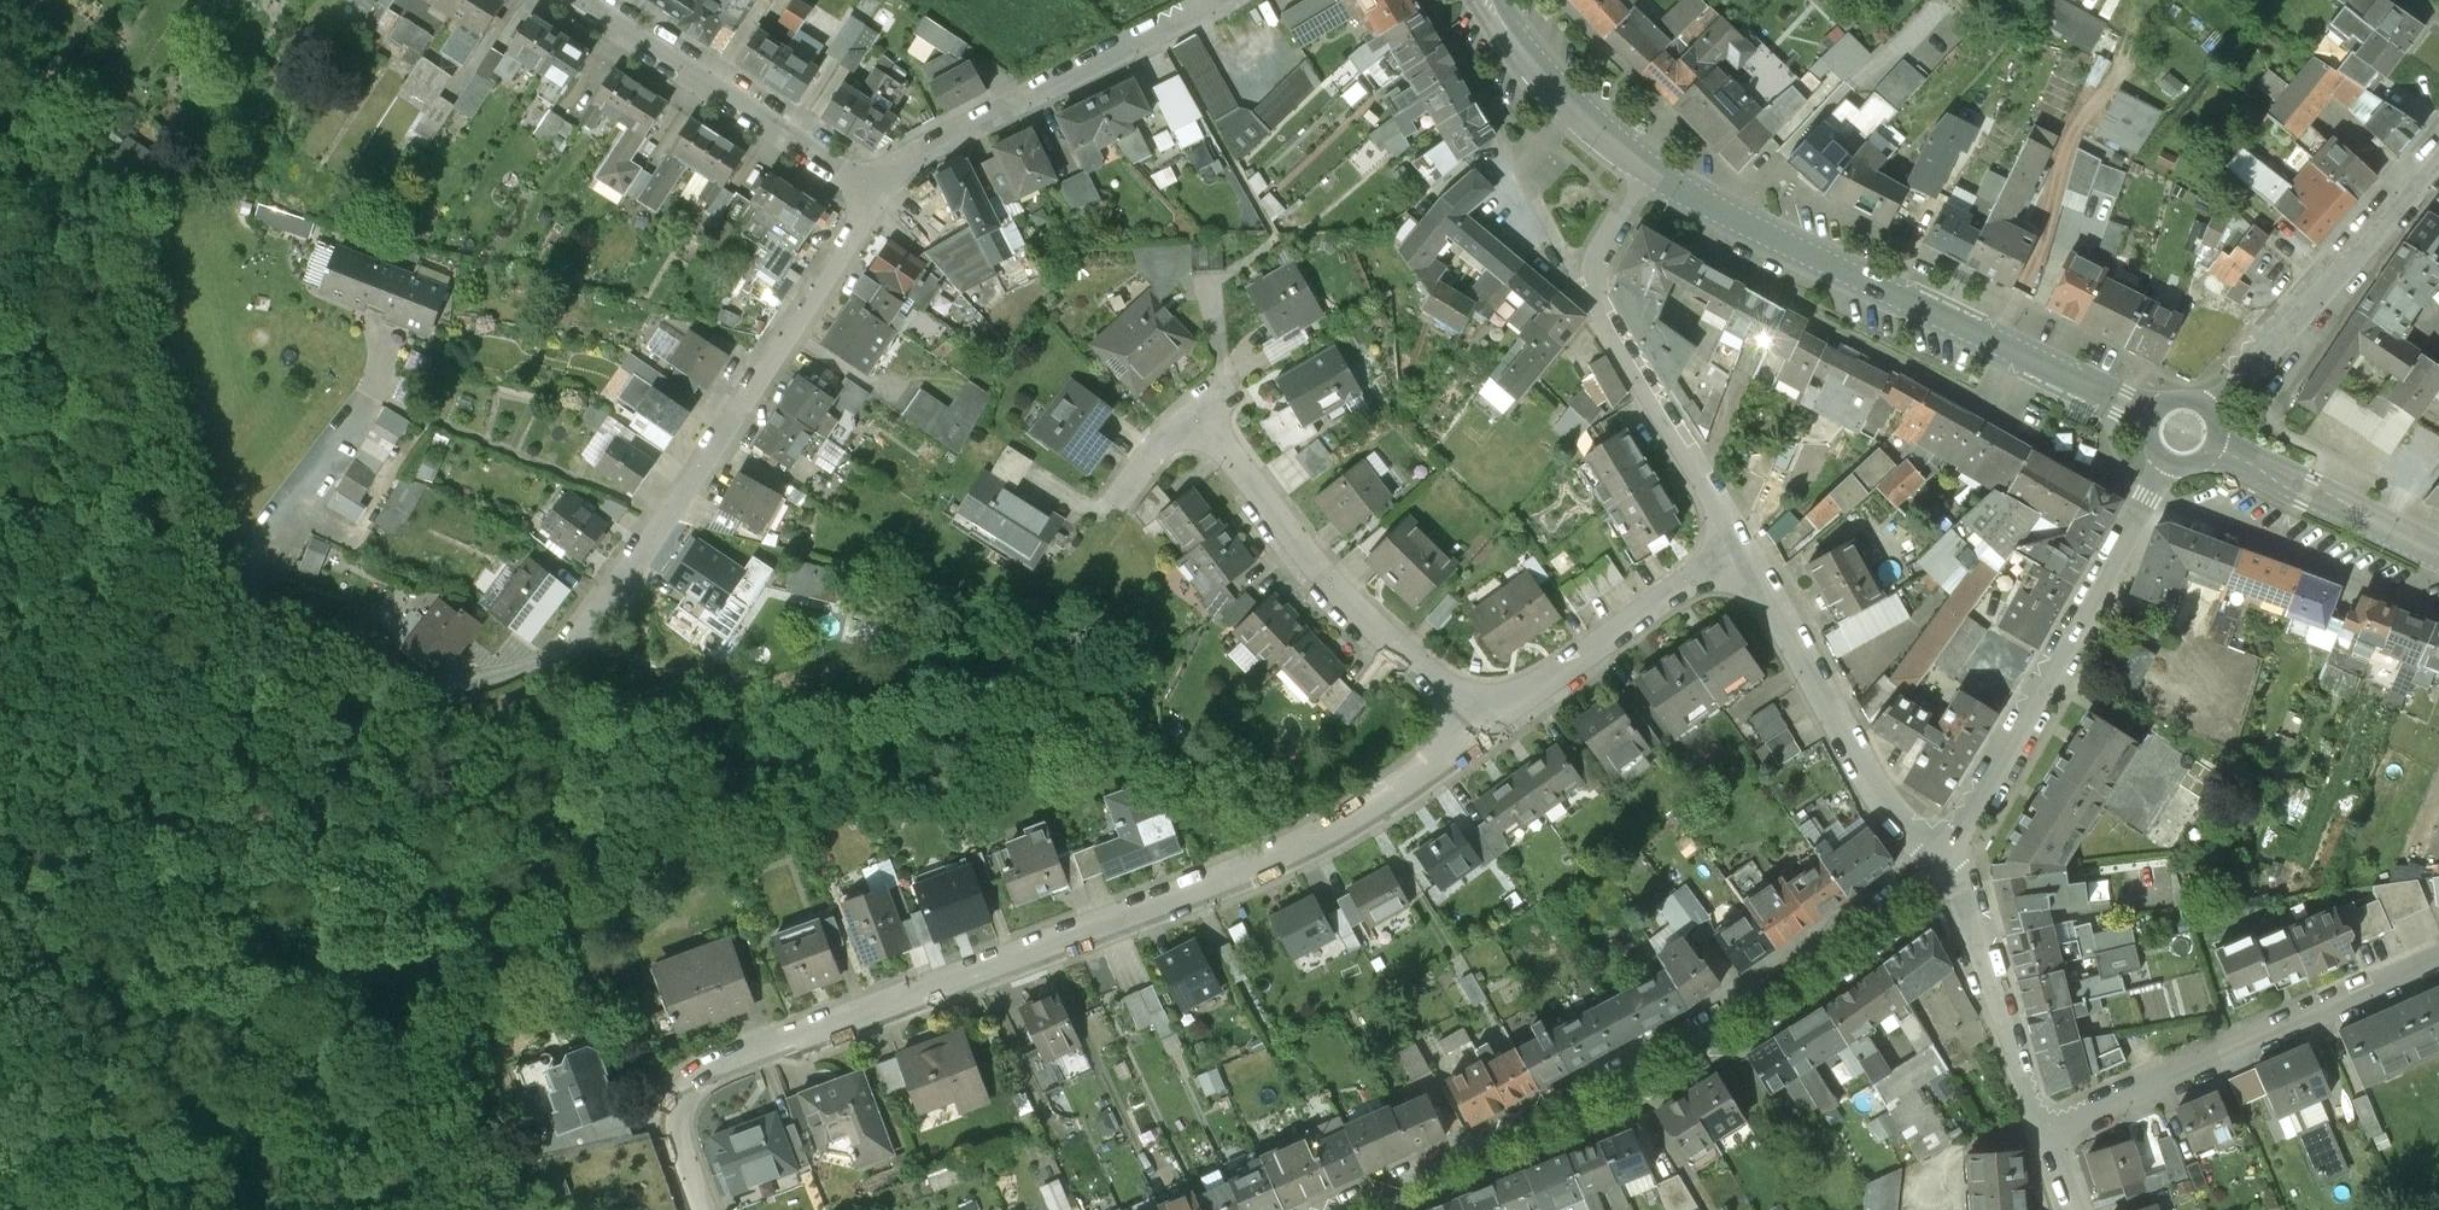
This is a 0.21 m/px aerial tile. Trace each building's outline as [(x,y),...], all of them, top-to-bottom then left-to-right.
[(450,15),(460,0),(426,0),(450,15)] [(507,0),(460,0),(450,15),(484,37),(507,0)] [(653,1),(685,21),(698,0),(654,0),(653,1)] [(685,21),(681,27),(709,46),(730,12),(720,5),(711,0),(698,0),(685,21)] [(720,5),(730,12),(737,0),(724,0),(720,5)] [(795,0),(794,0),(780,22),(788,27),(778,42),(787,49),(801,29),(812,11),(795,0)] [(1282,16),(1291,32),(1346,0),(1310,0),(1282,16)] [(1291,32),(1301,48),(1360,15),(1351,0),(1346,0),(1291,32)] [(1360,15),(1370,32),(1363,36),(1368,43),(1383,33),(1383,32),(1421,9),(1416,0),(1351,0),(1360,15)] [(1617,0),(1570,0),(1606,40),(1630,13),(1617,0)] [(2045,24),(2100,46),(2113,15),(2076,0),(2055,0),(2045,24)] [(2385,0),(2336,0),(2342,5),(2348,9),(2349,9),(2355,14),(2363,21),(2375,30),(2374,32),(2404,52),(2424,27),(2385,0)] [(2404,52),(2374,32),(2375,30),(2363,21),(2355,14),(2349,9),(2348,9),(2342,5),(2325,29),(2344,44),(2342,47),(2351,54),(2337,72),(2362,88),(2362,87),(2371,94),(2379,83),(2367,74),(2372,67),(2384,77),(2404,52)] [(1421,9),(1383,32),(1383,33),(1392,49),(1393,49),(1431,26),(1421,9)] [(1670,44),(1633,9),(1630,13),(1606,40),(1641,74),(1641,73),(1670,44)] [(414,46),(409,55),(422,61),(437,29),(407,15),(397,38),(414,46)] [(566,38),(532,16),(497,73),(511,82),(525,63),(543,74),(543,73),(566,38)] [(1684,56),(1681,59),(1700,79),(1713,66),(1731,46),(1746,61),(1764,51),(1742,29),(1737,34),(1722,18),(1684,56)] [(865,26),(841,63),(855,72),(879,35),(865,26)] [(1431,26),(1393,49),(1392,49),(1380,57),(1379,58),(1394,79),(1403,72),(1444,48),(1431,26)] [(801,29),(787,49),(799,57),(813,37),(801,29)] [(778,42),(759,30),(738,64),(766,82),(787,49),(778,42)] [(1848,34),(1821,59),(1797,83),(1795,86),(1801,96),(1830,67),(1842,83),(1868,57),(1848,34)] [(1322,83),(1308,60),(1253,113),(1240,110),(1197,35),(1176,47),(1241,163),(1322,83)] [(592,55),(566,38),(543,73),(553,79),(568,89),(573,82),(579,86),(588,72),(583,68),(592,55)] [(1641,73),(1641,74),(1675,106),(1700,79),(1681,59),(1684,56),(1672,43),(1670,44),(1641,73)] [(1373,46),(1361,53),(1369,66),(1379,58),(1380,57),(1373,46)] [(1444,48),(1403,72),(1413,87),(1399,98),(1405,110),(1460,75),(1444,48)] [(799,57),(787,49),(766,82),(798,103),(819,70),(799,57)] [(1746,61),(1743,63),(1755,74),(1763,82),(1782,68),(1764,51),(1746,61)] [(878,69),(876,68),(858,94),(869,101),(887,75),(895,63),(885,57),(878,69)] [(2313,57),(2291,85),(2271,70),(2258,86),(2278,102),(2268,116),(2291,135),(2295,138),(2296,140),(2308,125),(2331,95),(2345,109),(2362,88),(2337,72),(2313,57)] [(1905,59),(1877,91),(1898,109),(1926,79),(1905,59)] [(971,63),(930,84),(946,114),(967,103),(965,100),(984,91),(985,93),(986,92),(971,63)] [(1700,79),(1675,106),(1719,152),(1752,120),(1794,86),(1795,86),(1797,83),(1782,68),(1763,82),(1755,74),(1746,84),(1739,77),(1734,82),(1727,76),(1725,78),(1713,66),(1700,79)] [(642,87),(616,70),(593,103),(605,111),(620,121),(642,87)] [(496,84),(478,72),(455,107),(473,119),(496,84)] [(1180,74),(1152,88),(1173,131),(1202,117),(1180,74)] [(887,75),(869,101),(879,108),(897,82),(887,75)] [(1460,75),(1405,110),(1413,124),(1429,112),(1438,126),(1476,103),(1460,75)] [(553,79),(541,96),(555,105),(564,93),(565,94),(568,89),(553,79)] [(1133,80),(1110,91),(1111,93),(1097,100),(1116,141),(1133,133),(1129,124),(1150,114),(1133,80)] [(858,94),(844,85),(822,119),(848,135),(869,101),(858,94)] [(1752,120),(1719,152),(1738,171),(1769,139),(1804,100),(1801,96),(1795,86),(1794,86),(1752,120)] [(2040,111),(2067,120),(2076,95),(2049,86),(2040,111)] [(668,104),(642,87),(620,121),(632,128),(627,136),(622,136),(624,141),(619,141),(621,146),(601,176),(615,186),(631,163),(631,162),(668,104)] [(2371,94),(2362,87),(2362,88),(2345,109),(2364,127),(2363,128),(2374,138),(2371,142),(2376,146),(2379,143),(2396,157),(2421,129),(2371,94)] [(1397,99),(1391,89),(1384,93),(1395,116),(1405,110),(1399,98),(1397,99)] [(2146,151),(2164,106),(2121,89),(2103,133),(2146,151)] [(1846,99),(1786,160),(1825,193),(1845,166),(1846,165),(1852,157),(1833,142),(1841,132),(1847,136),(1850,135),(1855,128),(1869,138),(1885,120),(1887,123),(1898,109),(1877,91),(1876,90),(1859,109),(1846,99)] [(1097,100),(1080,108),(1079,106),(1058,116),(1074,150),(1094,140),(1099,149),(1116,141),(1097,100)] [(869,101),(848,135),(874,152),(895,118),(879,108),(869,101)] [(605,111),(593,103),(581,122),(592,129),(605,111)] [(1476,103),(1438,126),(1453,150),(1459,159),(1495,136),(1476,103)] [(560,147),(580,126),(558,106),(538,128),(560,147)] [(1939,116),(1931,109),(1927,113),(1934,121),(1939,116)] [(1405,110),(1395,116),(1405,136),(1418,134),(1413,124),(1405,110)] [(1955,111),(1935,134),(1961,147),(1966,150),(1976,131),(1957,121),(1960,115),(1955,111)] [(2268,116),(2227,168),(2258,193),(2276,175),(2266,167),(2291,135),(2268,116)] [(1852,157),(1846,165),(1845,166),(1825,193),(1888,225),(1907,189),(1876,172),(1906,139),(1887,123),(1885,120),(1869,138),(1852,157)] [(719,137),(693,121),(672,154),(683,161),(698,170),(719,137)] [(2330,145),(2308,125),(2296,140),(2295,141),(2314,160),(2315,161),(2330,145)] [(1030,130),(995,148),(1015,189),(1034,180),(1038,188),(1055,179),(1030,130)] [(1961,147),(1935,134),(1911,182),(1936,195),(1961,147)] [(746,155),(719,137),(698,170),(714,181),(725,188),(746,155)] [(2006,181),(1988,216),(2004,223),(2023,208),(2051,149),(2028,139),(2006,181)] [(2377,178),(2333,139),(2330,145),(2315,161),(2314,160),(2312,163),(2354,203),(2377,178)] [(1094,140),(1074,150),(1085,172),(1086,171),(1088,174),(1102,167),(1105,159),(1099,149),(1094,140)] [(2102,160),(2077,148),(2064,188),(2089,198),(2093,189),(2117,198),(2126,173),(2100,165),(2102,160)] [(1453,150),(1418,177),(1421,183),(1426,179),(1433,186),(1462,162),(1459,159),(1453,150)] [(683,161),(672,154),(661,172),(672,180),(683,161)] [(2061,160),(2053,184),(2064,188),(2072,164),(2061,160)] [(985,163),(971,169),(967,161),(937,176),(954,211),(963,207),(972,224),(993,213),(987,200),(1000,193),(985,163)] [(643,170),(631,162),(631,163),(615,186),(627,194),(643,170)] [(2312,163),(2274,208),(2315,246),(2354,203),(2312,163)] [(772,171),(766,181),(761,178),(753,190),(758,193),(751,205),(760,211),(744,235),(761,246),(765,240),(798,188),(772,171)] [(1085,172),(1072,178),(1085,205),(1099,198),(1088,174),(1086,171),(1085,172)] [(1403,248),(1399,253),(1417,277),(1431,259),(1449,236),(1465,215),(1492,191),(1475,172),(1445,199),(1403,248)] [(1994,175),(1975,212),(1987,218),(1988,216),(2006,181),(1994,175)] [(1072,178),(1058,185),(1071,212),(1085,205),(1072,178)] [(725,188),(714,181),(702,200),(712,206),(708,212),(720,220),(736,195),(725,188)] [(827,207),(798,188),(765,240),(768,243),(755,263),(781,280),(827,207)] [(1000,193),(987,200),(993,213),(972,224),(994,266),(1027,248),(1000,193)] [(316,223),(261,204),(255,221),(311,239),(316,223)] [(1971,218),(1945,205),(1925,244),(1965,265),(1980,235),(1979,234),(1966,227),(1971,218)] [(2214,211),(2201,242),(2215,248),(2218,242),(2219,243),(2230,217),(2214,211)] [(2428,214),(2410,235),(2438,251),(2438,220),(2428,214)] [(1523,265),(1465,215),(1449,236),(1489,269),(1497,275),(1506,283),(1523,265)] [(2004,223),(1988,216),(1987,218),(1979,234),(1980,235),(1965,265),(2012,288),(2038,240),(2004,223)] [(2257,220),(2252,226),(2230,258),(2220,251),(2207,270),(2230,286),(2242,268),(2243,269),(2271,232),(2257,220)] [(2127,227),(2109,221),(2099,248),(2117,255),(2127,227)] [(1687,253),(1643,228),(1617,273),(1621,274),(1665,292),(1673,278),(1709,299),(1706,305),(1729,320),(1744,288),(1687,255),(1687,253)] [(943,237),(926,254),(939,268),(946,276),(960,270),(943,237)] [(1221,241),(1190,244),(1193,272),(1224,269),(1221,241)] [(1403,248),(1398,243),(1394,248),(1399,253),(1403,248)] [(918,262),(890,244),(872,272),(906,295),(927,309),(942,287),(930,278),(933,275),(924,268),(925,267),(918,262)] [(2404,244),(2356,313),(2396,339),(2438,279),(2438,266),(2404,244)] [(382,265),(340,248),(324,291),(365,307),(382,265)] [(2070,253),(2060,274),(2062,275),(2046,306),(2080,323),(2102,279),(2106,271),(2070,253)] [(939,268),(926,254),(918,262),(925,267),(924,268),(933,275),(934,275),(939,268)] [(1469,301),(1437,282),(1446,268),(1431,259),(1417,277),(1431,296),(1424,309),(1462,332),(1473,311),(1476,305),(1480,299),(1473,294),(1469,301)] [(1295,263),(1248,290),(1275,338),(1322,311),(1295,263)] [(1558,294),(1523,264),(1523,265),(1506,283),(1497,275),(1481,296),(1480,298),(1495,310),(1512,288),(1526,301),(1510,321),(1524,333),(1534,322),(1558,294)] [(444,289),(382,265),(368,299),(391,308),(400,311),(402,305),(434,317),(444,289)] [(1489,269),(1473,290),(1481,296),(1497,275),(1489,269)] [(906,295),(872,272),(852,300),(888,324),(906,295)] [(1665,292),(1621,274),(1615,288),(1609,289),(1637,339),(1657,321),(1654,320),(1665,292)] [(2144,300),(2102,279),(2080,323),(2125,346),(2139,317),(2143,301),(2144,300)] [(1149,292),(1114,324),(1120,331),(1100,349),(1094,342),(1091,344),(1136,394),(1139,392),(1135,387),(1171,354),(1175,359),(1194,342),(1149,292)] [(1558,294),(1534,322),(1561,345),(1584,316),(1558,294)] [(1784,310),(1759,296),(1746,330),(1769,341),(1784,310)] [(1495,310),(1480,298),(1480,299),(1476,305),(1473,311),(1489,320),(1495,310)] [(888,324),(852,300),(822,344),(866,374),(896,330),(888,324)] [(2180,320),(2143,301),(2139,317),(2125,346),(2160,363),(2178,327),(2180,320)] [(400,311),(391,308),(388,316),(429,331),(434,317),(402,305),(400,311)] [(1806,322),(1784,310),(1769,341),(1753,377),(1772,387),(1778,375),(1806,390),(1814,371),(1824,346),(1801,333),(1806,322)] [(2356,313),(2304,391),(2323,401),(2333,388),(2357,354),(2391,374),(2374,398),(2387,401),(2391,404),(2413,419),(2438,382),(2438,366),(2396,339),(2356,313)] [(1674,333),(1657,321),(1637,339),(1647,356),(1654,363),(1668,387),(1674,378),(1683,365),(1692,351),(1695,346),(1692,344),(1691,345),(1673,333),(1674,333)] [(1561,345),(1534,322),(1501,363),(1510,370),(1497,385),(1515,400),(1561,345)] [(661,336),(642,325),(633,338),(652,351),(661,336)] [(1746,330),(1732,367),(1753,377),(1769,341),(1746,330)] [(729,356),(693,332),(671,364),(707,388),(729,356)] [(1335,345),(1276,379),(1292,405),(1280,412),(1279,411),(1273,410),(1270,416),(1271,417),(1262,422),(1273,442),(1277,440),(1283,451),(1292,445),(1294,448),(1319,433),(1312,422),(1363,393),(1335,345)] [(1847,357),(1824,346),(1814,371),(1842,386),(1860,353),(1851,348),(1847,357)] [(1728,376),(1692,351),(1683,365),(1723,391),(1728,376)] [(1890,370),(1860,353),(1842,386),(1869,401),(1874,403),(1890,370)] [(1626,393),(1604,356),(1588,365),(1612,409),(1626,393)] [(667,379),(643,363),(635,375),(659,391),(667,379)] [(1890,370),(1874,403),(1869,401),(1861,415),(1902,436),(1928,392),(1890,370)] [(659,391),(635,375),(619,398),(674,438),(691,413),(659,391)] [(780,407),(814,431),(836,399),(801,376),(780,407)] [(910,378),(896,406),(909,412),(923,385),(910,378)] [(1687,398),(1674,378),(1668,387),(1681,407),(1687,398)] [(1073,380),(1034,433),(1089,472),(1111,440),(1092,427),(1108,405),(1073,380)] [(2367,409),(2344,393),(2343,394),(2333,388),(2323,401),(2319,408),(2388,456),(2413,419),(2391,404),(2381,419),(2367,409)] [(2323,401),(2304,391),(2296,403),(2316,413),(2319,408),(2323,401)] [(949,408),(925,392),(908,418),(932,434),(949,408)] [(1968,414),(1928,392),(1902,436),(1908,440),(1900,454),(1906,460),(1912,454),(1921,467),(1929,458),(1937,450),(1946,432),(1956,438),(1968,414)] [(2387,401),(2374,398),(2367,409),(2381,419),(2391,404),(2387,401)] [(1712,420),(1692,402),(1683,411),(1704,442),(1712,420)] [(386,407),(354,461),(356,463),(340,489),(360,502),(409,421),(386,407)] [(814,431),(780,407),(754,445),(771,456),(768,461),(775,466),(778,461),(790,468),(800,452),(814,431)] [(1593,426),(1571,407),(1557,423),(1577,443),(1589,428),(1593,426)] [(2032,450),(1968,414),(1956,438),(1946,432),(1937,450),(1972,475),(1974,476),(1972,481),(1981,487),(1984,481),(1997,488),(2008,494),(2032,450)] [(674,438),(652,424),(644,435),(666,450),(674,438)] [(825,438),(814,431),(800,452),(811,459),(825,438)] [(1625,431),(1595,449),(1597,452),(1584,460),(1601,487),(1595,491),(1606,509),(1655,479),(1625,431)] [(616,438),(598,463),(641,493),(658,468),(616,438)] [(1318,439),(1295,456),(1313,480),(1336,462),(1318,439)] [(1009,446),(994,470),(1019,485),(1033,461),(1009,446)] [(1764,446),(1761,453),(1752,455),(1745,470),(1766,479),(1778,452),(1764,446)] [(2094,485),(2032,450),(2008,494),(1997,488),(1962,519),(1961,518),(1951,528),(1966,541),(1968,539),(1970,541),(1978,532),(2009,557),(2014,551),(2016,548),(2064,534),(2094,485)] [(1929,458),(1921,467),(1912,454),(1906,460),(1897,468),(1915,489),(1926,478),(1923,475),(1936,465),(1929,458)] [(1361,463),(1316,498),(1345,536),(1390,501),(1361,463)] [(1915,489),(1897,468),(1877,485),(1897,506),(1915,489)] [(406,471),(383,523),(407,534),(430,482),(406,471)] [(779,495),(739,474),(721,508),(761,529),(779,495)] [(1655,479),(1606,509),(1617,526),(1620,525),(1626,535),(1623,536),(1634,553),(1636,552),(1642,561),(1669,544),(1663,534),(1678,525),(1672,515),(1676,513),(1655,479)] [(1050,514),(1002,483),(991,501),(973,529),(972,530),(994,544),(998,538),(1016,549),(1012,556),(1033,569),(1065,519),(1057,513),(1050,514)] [(2424,504),(2438,512),(2438,483),(2424,504)] [(2064,534),(2016,548),(2014,551),(2037,564),(2073,584),(2094,545),(2120,500),(2096,487),(2094,485),(2064,534)] [(1222,527),(1192,489),(1160,514),(1190,551),(1222,527)] [(991,501),(978,493),(960,521),(973,529),(991,501)] [(563,494),(540,526),(590,561),(612,530),(563,494)] [(1411,521),(1395,538),(1393,536),(1370,560),(1399,587),(1397,589),(1415,607),(1431,590),(1431,589),(1454,565),(1411,521)] [(2166,524),(2156,526),(2132,594),(2133,594),(2130,601),(2137,603),(2135,610),(2151,616),(2153,612),(2174,620),(2181,599),(2177,588),(2180,577),(2204,585),(2209,574),(2228,581),(2239,551),(2166,524)] [(1190,551),(1183,557),(1197,574),(1194,577),(1210,597),(1225,585),(1251,565),(1222,527),(1190,551)] [(316,534),(304,566),(324,573),(335,541),(316,534)] [(1884,598),(1851,539),(1807,564),(1840,622),(1884,598)] [(744,572),(699,542),(672,582),(688,593),(678,607),(700,621),(701,621),(703,617),(729,633),(747,606),(750,608),(774,569),(754,556),(744,572)] [(2300,573),(2239,551),(2228,581),(2220,602),(2241,609),(2243,604),(2283,618),(2285,614),(2300,573)] [(1550,578),(1534,556),(1524,564),(1539,587),(1550,578)] [(1596,566),(1573,582),(1588,603),(1623,578),(1606,556),(1595,564),(1596,566)] [(531,561),(492,612),(517,632),(530,642),(543,625),(534,618),(561,583),(531,561)] [(2026,577),(1999,626),(2038,648),(2073,584),(2037,564),(2029,579),(2026,577)] [(2339,588),(2300,573),(2285,614),(2316,626),(2323,629),(2339,588)] [(1530,574),(1508,590),(1509,592),(1536,629),(1539,633),(1551,624),(1548,621),(1558,614),(1530,574)] [(1573,582),(1572,580),(1560,589),(1577,611),(1588,603),(1573,582)] [(1210,597),(1202,603),(1214,617),(1221,611),(1237,599),(1225,585),(1210,597)] [(1237,599),(1221,611),(1237,628),(1260,606),(1246,592),(1237,599)] [(1509,592),(1483,610),(1485,613),(1473,622),(1498,656),(1536,629),(1509,592)] [(1897,592),(1840,624),(1842,627),(1826,636),(1838,657),(1911,617),(1897,592)] [(1237,628),(1235,630),(1245,639),(1244,644),(1255,656),(1260,656),(1271,667),(1278,661),(1308,632),(1273,594),(1260,606),(1237,628)] [(2391,607),(2363,596),(2354,615),(2347,612),(2342,624),(2359,631),(2352,648),(2356,649),(2370,655),(2374,646),(2391,607)] [(2241,609),(2220,602),(2207,639),(2225,646),(2241,609)] [(458,615),(443,603),(403,652),(424,666),(436,651),(452,663),(471,639),(483,625),(480,623),(463,609),(458,615)] [(747,606),(729,633),(703,617),(701,621),(730,640),(751,608),(750,608),(747,606)] [(2435,623),(2391,607),(2374,646),(2417,662),(2435,623)] [(492,612),(489,611),(480,623),(483,625),(471,639),(497,658),(517,632),(492,612)] [(1967,615),(1938,655),(1931,662),(1952,678),(1987,630),(1967,615)] [(1728,618),(1681,651),(1718,704),(1762,673),(1742,645),(1745,643),(1728,618)] [(2435,623),(2417,662),(2409,683),(2425,690),(2432,671),(2438,674),(2438,624),(2435,623)] [(2323,629),(2316,626),(2313,632),(2320,635),(2323,629)] [(1345,671),(1308,632),(1278,661),(1317,698),(1318,697),(1339,676),(1345,671)] [(2121,637),(2100,675),(2132,693),(2153,655),(2121,637)] [(2189,643),(2177,639),(2168,659),(2180,664),(2189,643)] [(2224,657),(2189,643),(2180,664),(2177,672),(2213,686),(2224,657)] [(2370,655),(2356,649),(2349,667),(2362,672),(2370,655)] [(1681,651),(1636,682),(1673,735),(1718,704),(1681,651)] [(1339,676),(1318,697),(1333,712),(1352,689),(1339,676)] [(1352,689),(1333,712),(1348,725),(1367,701),(1352,689)] [(1960,690),(1936,729),(1925,723),(1930,716),(1898,696),(1871,725),(1873,729),(1908,750),(1917,736),(1928,742),(1903,782),(1942,805),(1958,779),(1960,779),(1983,740),(1982,740),(1998,713),(1960,690)] [(1659,741),(1626,694),(1614,702),(1648,749),(1659,741)] [(1614,702),(1611,698),(1575,723),(1612,775),(1648,749),(1614,702)] [(1773,702),(1749,719),(1758,731),(1756,732),(1764,744),(1766,742),(1787,727),(1789,726),(1780,715),(1782,713),(1773,702)] [(2139,745),(2090,713),(2082,725),(2085,727),(2064,760),(2061,758),(2053,771),(2102,802),(2139,745)] [(1787,727),(1766,742),(1774,753),(1772,754),(1780,765),(1801,749),(1794,739),(1795,737),(1787,727)] [(1556,747),(1516,775),(1542,812),(1582,783),(1556,747)] [(2102,802),(2053,771),(2045,783),(2048,785),(2027,818),(2024,816),(2010,838),(2013,840),(1997,865),(1995,865),(1998,878),(2061,871),(2060,861),(2065,860),(2102,802)] [(1542,812),(1516,775),(1476,803),(1502,840),(1542,812)] [(1140,786),(1111,797),(1120,822),(1117,823),(1123,840),(1097,850),(1096,851),(1104,873),(1106,877),(1182,848),(1162,797),(1147,803),(1140,786)] [(1834,852),(1807,814),(1801,818),(1805,823),(1798,828),(1815,851),(1822,861),(1834,852)] [(1468,843),(1456,824),(1414,853),(1436,884),(1454,871),(1459,878),(1480,864),(1482,863),(1468,843)] [(1048,825),(1026,834),(1028,840),(1007,848),(1017,873),(1005,877),(1014,901),(1031,895),(1033,898),(1066,886),(1070,884),(1060,859),(1048,825)] [(1834,852),(1822,861),(1848,897),(1863,886),(1894,863),(1869,828),(1834,852)] [(1496,859),(1480,835),(1468,843),(1482,863),(1480,864),(1483,868),(1496,859)] [(1096,846),(1073,854),(1083,881),(1104,873),(1096,851),(1097,850),(1096,846)] [(1822,861),(1815,851),(1799,863),(1806,872),(1797,879),(1791,872),(1782,878),(1813,922),(1848,897),(1822,861)] [(992,885),(980,853),(964,859),(967,868),(970,867),(979,890),(992,885)] [(1073,854),(1060,859),(1070,884),(1066,886),(1068,892),(1085,885),(1083,881),(1073,854)] [(1782,878),(1772,886),(1753,859),(1726,878),(1750,911),(1776,948),(1776,947),(1813,922),(1782,878)] [(2150,860),(2121,864),(2134,913),(2162,910),(2150,860)] [(967,868),(916,887),(924,910),(936,940),(990,920),(979,890),(970,867),(967,868)] [(1390,868),(1350,890),(1352,894),(1366,920),(1370,926),(1410,904),(1390,868)] [(1998,878),(1993,879),(2007,935),(2050,925),(2045,908),(2086,904),(2084,883),(2067,886),(2066,870),(2061,871),(1998,878)] [(2417,879),(2374,885),(2374,892),(2378,901),(2379,900),(2389,922),(2428,905),(2417,879)] [(1706,914),(1685,885),(1673,894),(1694,923),(1706,914)] [(885,887),(843,903),(868,966),(909,950),(885,887)] [(1352,894),(1338,901),(1352,927),(1366,920),(1352,894)] [(1694,923),(1673,894),(1657,906),(1678,935),(1694,923)] [(1313,899),(1273,918),(1293,959),(1333,939),(1313,899)] [(2336,909),(2286,931),(2306,976),(2307,977),(2355,956),(2350,945),(2355,943),(2356,946),(2392,930),(2389,922),(2379,900),(2378,901),(2357,910),(2354,903),(2336,911),(2336,909)] [(924,910),(911,915),(922,945),(936,940),(924,910)] [(1750,911),(1714,937),(1739,972),(1776,948),(1750,911)] [(845,945),(834,916),(817,922),(820,930),(827,951),(831,950),(845,945)] [(2050,925),(2007,935),(2010,946),(2009,946),(2015,969),(2016,969),(2017,972),(2059,962),(2050,925)] [(2255,941),(2252,935),(2216,951),(2237,999),(2289,976),(2292,983),(2306,976),(2286,931),(2285,928),(2255,941)] [(1932,929),(1884,964),(1907,1002),(1916,995),(1941,977),(1950,993),(1962,985),(1932,929)] [(820,930),(776,946),(794,994),(841,977),(831,950),(827,951),(820,930)] [(1699,961),(1683,938),(1658,956),(1665,970),(1686,1008),(1719,983),(1702,959),(1699,961)] [(730,940),(688,955),(692,966),(660,978),(679,1030),(724,1013),(725,1016),(754,1006),(744,978),(735,981),(722,945),(731,942),(730,940)] [(1195,941),(1176,951),(1177,953),(1159,962),(1180,1003),(1195,995),(1199,1002),(1220,990),(1195,941)] [(2059,962),(2017,972),(2027,1015),(2069,1004),(2059,962)] [(1884,964),(1852,987),(1876,1023),(1895,1010),(1904,1023),(1923,1052),(1933,1045),(1907,1002),(1884,964)] [(1665,970),(1548,1033),(1569,1071),(1686,1008),(1665,970)] [(1486,998),(1472,973),(1458,981),(1473,1006),(1486,998)] [(2115,976),(2079,986),(2083,1003),(2099,999),(2114,995),(2110,983),(2116,981),(2115,976)] [(1962,985),(1950,993),(1966,1023),(1978,1015),(1962,985)] [(1852,987),(1826,1007),(1848,1044),(1864,1069),(1872,1084),(1890,1072),(1868,1038),(1865,1038),(1861,1033),(1876,1023),(1852,987)] [(2340,1032),(2363,1084),(2438,1050),(2438,988),(2340,1032)] [(1154,1023),(1139,990),(1123,998),(1138,1030),(1154,1023)] [(1057,993),(1022,1010),(1029,1026),(1028,1033),(1031,1041),(1038,1044),(1040,1048),(1045,1060),(1047,1059),(1081,1044),(1057,993)] [(1924,1001),(1916,995),(1907,1002),(1933,1045),(1953,1032),(1947,1023),(1941,1027),(1924,1001)] [(2083,1003),(2069,1007),(2073,1019),(2102,1011),(2099,999),(2083,1003)] [(2069,1004),(2027,1015),(2038,1053),(2078,1040),(2073,1019),(2069,1007),(2069,1004)] [(1826,1007),(1776,1038),(1799,1075),(1848,1044),(1826,1007)] [(1548,1033),(1540,1019),(1531,1024),(1538,1038),(1516,1050),(1537,1088),(1569,1071),(1548,1033)] [(1464,1028),(1439,1042),(1446,1054),(1470,1041),(1464,1028)] [(2114,1033),(2081,1039),(2078,1040),(2088,1077),(2126,1061),(2114,1033)] [(964,1035),(932,1048),(930,1044),(898,1055),(909,1086),(918,1108),(955,1094),(962,1111),(989,1101),(964,1035)] [(540,1057),(540,1060),(523,1066),(519,1064),(516,1071),(519,1072),(523,1084),(528,1086),(536,1083),(539,1092),(534,1093),(540,1110),(545,1112),(549,1111),(544,1096),(549,1094),(542,1073),(578,1061),(575,1052),(596,1045),(600,1056),(601,1056),(595,1038),(571,1046),(569,1053),(570,1058),(556,1063),(553,1055),(551,1053),(548,1052),(545,1052),(543,1053),(541,1055),(540,1057)] [(1776,1038),(1748,1056),(1771,1093),(1785,1084),(1799,1075),(1776,1038)] [(2078,1040),(2038,1053),(2049,1093),(2088,1077),(2078,1040)] [(1516,1050),(1497,1060),(1488,1042),(1475,1049),(1482,1062),(1482,1063),(1506,1105),(1537,1088),(1516,1050)] [(1416,1044),(1397,1054),(1411,1080),(1430,1070),(1427,1064),(1427,1063),(1416,1044)] [(578,1061),(542,1073),(549,1094),(544,1096),(549,1111),(555,1128),(543,1133),(538,1147),(540,1155),(617,1137),(605,1101),(614,1098),(600,1056),(596,1045),(575,1052),(578,1061)] [(1890,1072),(1872,1084),(1887,1108),(1948,1070),(1933,1045),(1923,1052),(1890,1072)] [(2297,1051),(2257,1068),(2278,1117),(2331,1094),(2310,1045),(2297,1051)] [(1045,1060),(1040,1048),(1024,1055),(1043,1095),(1061,1087),(1047,1059),(1045,1060)] [(898,1055),(875,1064),(887,1094),(909,1086),(898,1055)] [(1441,1073),(1434,1060),(1427,1063),(1427,1064),(1430,1070),(1434,1076),(1441,1073)] [(1482,1063),(1449,1082),(1473,1123),(1506,1105),(1482,1063)] [(1747,1092),(1731,1066),(1719,1075),(1734,1100),(1747,1092)] [(1864,1069),(1851,1077),(1860,1091),(1872,1084),(1864,1069)] [(862,1072),(826,1086),(825,1083),(785,1098),(795,1124),(798,1134),(810,1129),(819,1151),(824,1149),(850,1156),(852,1159),(855,1158),(858,1166),(886,1156),(879,1137),(886,1135),(862,1072)] [(1734,1100),(1719,1075),(1685,1096),(1711,1138),(1744,1117),(1734,1100)] [(1818,1106),(1799,1075),(1785,1084),(1804,1115),(1818,1106)] [(2218,1093),(2178,1110),(2194,1149),(2214,1140),(2217,1147),(2237,1138),(2218,1093)] [(2367,1094),(2352,1100),(2367,1137),(2382,1130),(2367,1094)] [(1446,1135),(1428,1096),(1393,1112),(1410,1151),(1446,1135)] [(1685,1096),(1658,1112),(1693,1172),(1721,1155),(1711,1138),(1685,1096)] [(1390,1106),(1345,1127),(1346,1131),(1364,1171),(1410,1151),(1393,1112),(1390,1106)] [(1879,1140),(1898,1128),(1886,1110),(1867,1122),(1879,1140)] [(776,1113),(711,1137),(733,1193),(797,1169),(797,1168),(782,1129),(776,1113)] [(2323,1123),(2297,1133),(2318,1184),(2345,1173),(2336,1153),(2338,1152),(2330,1131),(2327,1133),(2323,1123)] [(795,1124),(782,1129),(797,1168),(809,1163),(798,1134),(795,1124)] [(1631,1127),(1600,1142),(1617,1182),(1649,1168),(1631,1127)] [(1308,1129),(1294,1136),(1297,1142),(1261,1158),(1265,1166),(1283,1208),(1333,1185),(1315,1145),(1308,1129)] [(1346,1131),(1315,1145),(1333,1185),(1364,1171),(1346,1131)] [(2133,1141),(2090,1154),(2101,1191),(2124,1184),(2144,1178),(2144,1177),(2133,1141)] [(1600,1142),(1566,1156),(1583,1194),(1595,1189),(1606,1185),(1616,1208),(1627,1204),(1617,1182),(1600,1142)] [(1969,1153),(1974,1209),(2026,1209),(2021,1149),(1969,1153)] [(1527,1171),(1543,1209),(1545,1209),(1559,1204),(1572,1199),(1576,1209),(1589,1209),(1583,1194),(1566,1156),(1527,1171)] [(2198,1161),(2185,1167),(2194,1189),(2208,1184),(2198,1161)] [(1265,1166),(1230,1182),(1242,1209),(1277,1209),(1283,1208),(1265,1166)] [(1491,1185),(1499,1205),(1503,1204),(1506,1209),(1543,1209),(1527,1171),(1491,1185)] [(1865,1184),(1863,1209),(1890,1209),(1889,1208),(1898,1205),(1891,1190),(1899,1187),(1892,1172),(1865,1184)] [(1655,1183),(1667,1209),(1685,1209),(1697,1205),(1678,1173),(1655,1183)] [(2157,1173),(2144,1177),(2144,1178),(2124,1184),(2129,1197),(2149,1191),(2161,1187),(2157,1173)] [(1196,1198),(1201,1209),(1242,1209),(1230,1182),(1196,1198)] [(1459,1198),(1464,1209),(1506,1209),(1503,1204),(1499,1205),(1491,1185),(1459,1198)] [(1595,1189),(1583,1194),(1589,1209),(1603,1209),(1595,1189)] [(2127,1198),(2131,1209),(2141,1209),(2149,1207),(2149,1208),(2154,1206),(2149,1191),(2129,1197),(2127,1198)] [(1159,1207),(1161,1209),(1201,1209),(1196,1198),(1193,1193),(1159,1207)] [(1430,1209),(1464,1209),(1459,1198),(1430,1209)]
